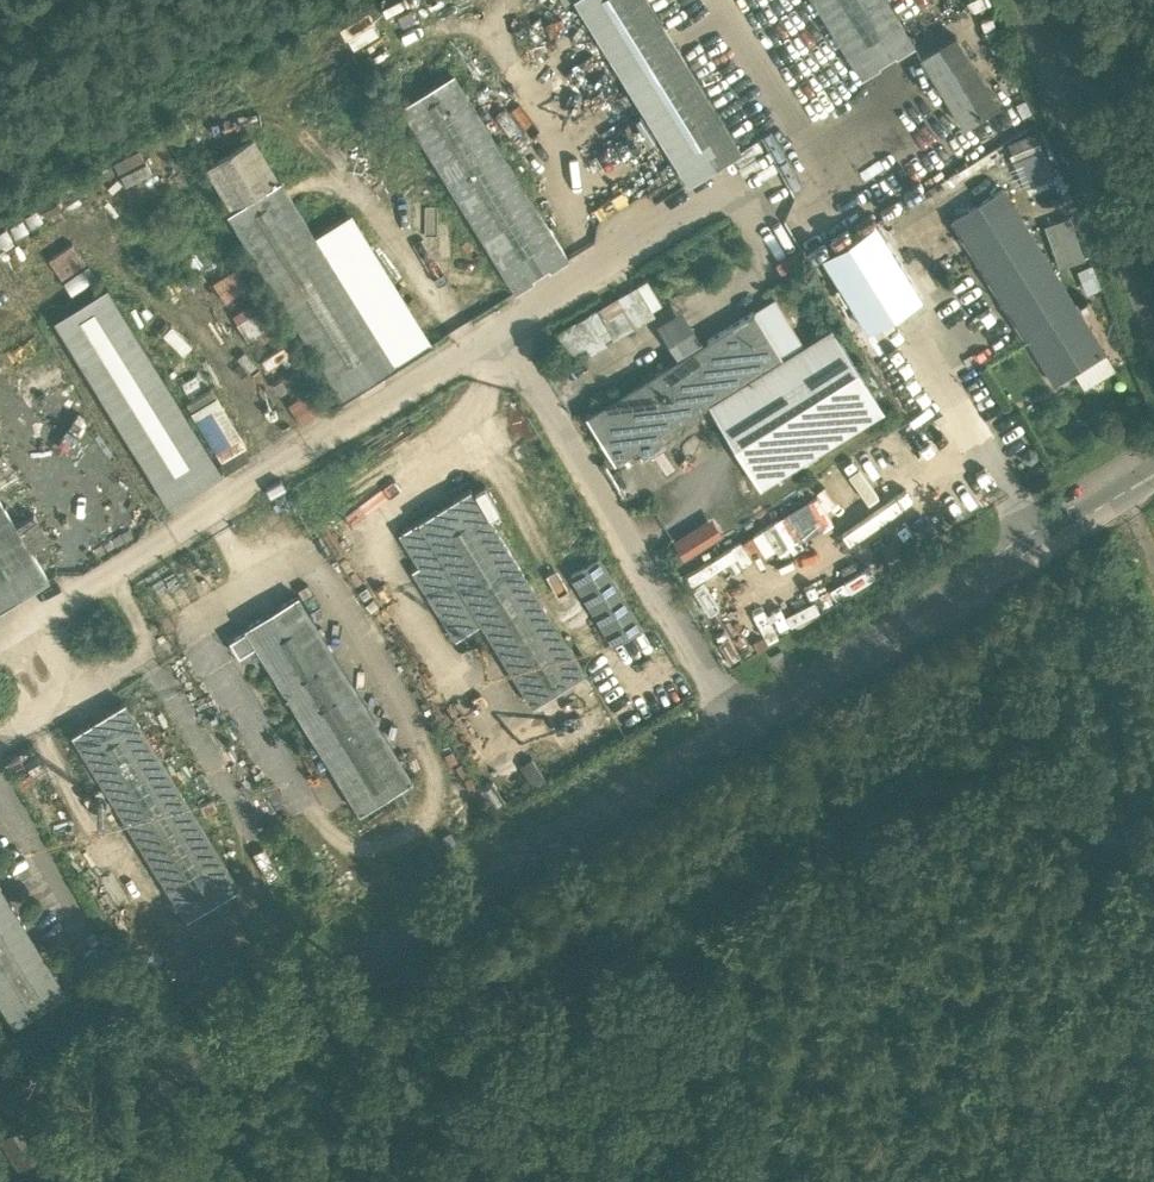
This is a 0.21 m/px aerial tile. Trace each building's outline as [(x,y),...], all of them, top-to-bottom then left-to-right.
[(648,0),(577,0),(689,182),(741,150),(648,0)] [(887,0),(816,0),(862,75),(914,43),(887,0)] [(955,33),(921,55),(964,125),(999,103),(955,33)] [(567,257),(453,72),(401,104),(516,289),(567,257)] [(1011,149),(1040,137),(1037,128),(1008,139),(1011,149)] [(252,138),(208,165),(234,207),(278,180),(252,138)] [(1023,184),(1055,174),(1044,139),(1012,149),(1023,184)] [(346,214),(314,234),(280,179),(278,180),(234,207),(228,211),(343,396),(360,386),(364,392),(381,381),(378,375),(395,364),(331,261),(363,241),(346,214)] [(438,183),(414,200),(449,251),(473,234),(438,183)] [(1104,351),(1003,187),(954,217),(1056,381),(1104,351)] [(1069,217),(1045,225),(1060,266),(1084,257),(1069,217)] [(427,345),(363,241),(331,261),(395,364),(427,345)] [(215,280),(227,298),(250,283),(237,264),(215,280)] [(836,291),(847,286),(838,266),(827,272),(836,291)] [(221,471),(107,286),(55,318),(170,503),(221,471)] [(617,298),(601,308),(616,334),(633,324),(617,298)] [(775,299),(587,414),(615,459),(802,343),(775,299)] [(596,309),(572,323),(573,324),(574,323),(587,345),(587,346),(591,352),(604,344),(601,339),(610,334),(596,309)] [(573,324),(554,335),(568,357),(587,346),(587,345),(574,323),(573,324)] [(832,326),(709,402),(760,484),(883,408),(832,326)] [(189,398),(223,457),(249,442),(214,383),(189,398)] [(585,672),(470,487),(419,518),(419,519),(400,531),(420,563),(413,568),(456,637),(482,621),(533,704),(585,672)] [(0,500),(0,608),(48,578),(0,500)] [(719,536),(725,546),(732,541),(713,512),(674,538),(686,557),(719,536)] [(641,626),(598,557),(571,573),(614,643),(641,626)] [(412,779),(297,593),(245,625),(247,628),(256,644),(360,811),(412,779)] [(729,623),(746,654),(785,633),(768,602),(729,623)] [(247,628),(229,639),(239,655),(256,644),(247,628)] [(239,886),(124,701),(72,732),(187,918),(239,886)] [(0,887),(0,1002),(14,1024),(66,993),(0,887)]
